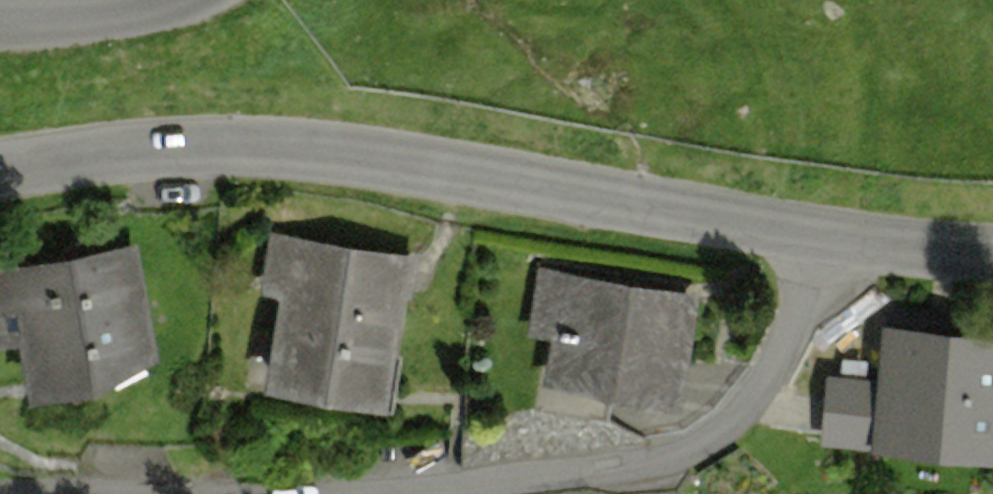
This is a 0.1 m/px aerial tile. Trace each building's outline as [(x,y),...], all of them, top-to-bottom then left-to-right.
[(396,253),(254,230),(228,390),(370,413),(396,253)] [(0,261),(0,379),(138,359),(121,244),(0,261)] [(685,281),(525,252),(500,386),(661,415),(685,281)] [(973,450),(987,342),(867,326),(861,376),(811,369),(803,428),(973,450)]
